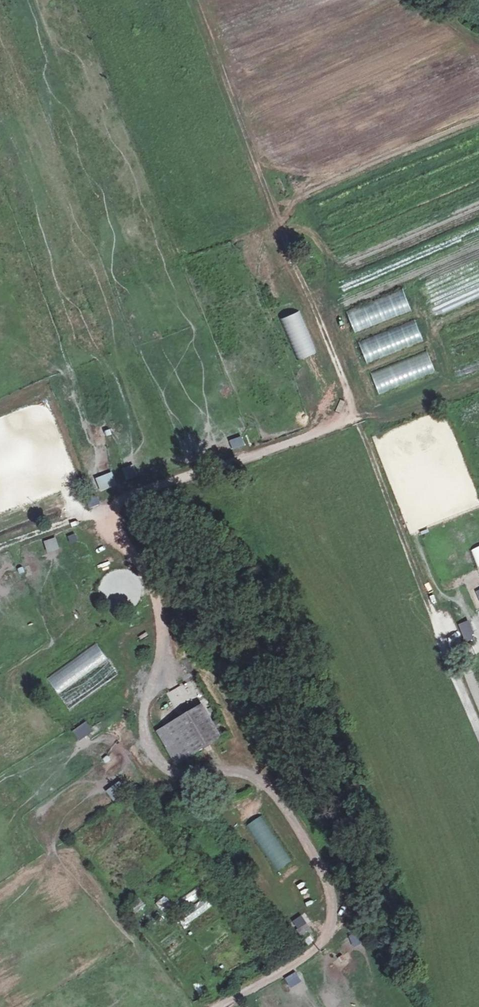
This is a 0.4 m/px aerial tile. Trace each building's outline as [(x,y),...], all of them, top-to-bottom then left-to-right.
[(310,274),(319,270),(311,251),(302,254),(310,274)] [(402,287),(344,310),(353,334),(411,312),(402,287)] [(415,318),(357,340),(366,365),(424,342),(415,318)] [(427,349),(369,372),(378,396),(436,374),(427,349)] [(122,470),(127,481),(139,476),(134,465),(122,470)] [(96,478),(100,492),(117,487),(113,473),(96,478)] [(97,496),(86,500),(89,509),(100,506),(97,496)] [(44,542),(47,554),(60,551),(57,539),(44,542)] [(473,619),(458,625),(464,643),(477,638),(474,631),(477,630),(473,619)] [(98,643),(47,678),(69,710),(120,675),(98,643)] [(180,686),(167,694),(174,706),(187,698),(180,686)] [(220,738),(201,707),(157,733),(176,764),(220,738)] [(72,731),(79,742),(93,733),(87,722),(72,731)] [(106,792),(113,802),(128,791),(121,781),(106,792)] [(265,816),(249,824),(274,873),(290,865),(265,816)] [(164,897),(156,903),(162,911),(170,904),(164,897)] [(303,938),(311,932),(306,924),(298,930),(303,938)] [(358,933),(349,937),(354,948),(363,945),(358,933)] [(286,977),(289,987),(301,984),(298,974),(286,977)]
